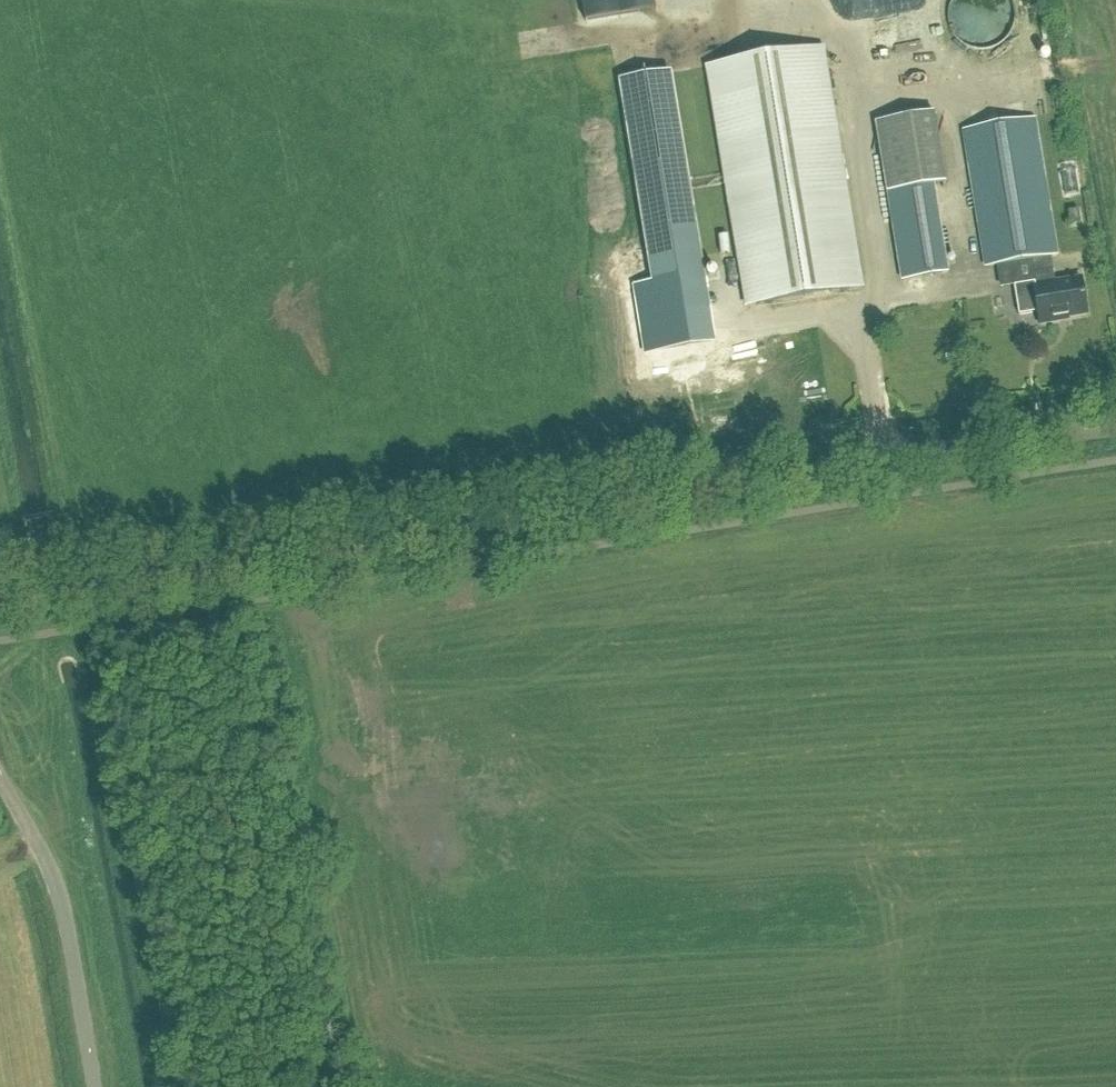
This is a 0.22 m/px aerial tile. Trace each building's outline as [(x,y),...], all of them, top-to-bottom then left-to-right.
[(582,21),(653,10),(652,0),(579,0),(582,21)] [(981,44),(985,0),(961,0),(958,42),(981,44)] [(894,26),(894,35),(920,35),(920,26),(894,26)] [(827,111),(816,51),(702,72),(748,311),(861,289),(836,156),(839,155),(831,110),(827,111)] [(703,311),(659,81),(617,89),(662,327),(698,320),(696,312),(703,311)] [(941,184),(930,114),(874,123),(900,282),(944,274),(930,186),(941,184)] [(1055,256),(1032,120),(961,131),(984,268),(1028,261),(1032,287),(1029,287),(1036,326),(1057,323),(1057,320),(1084,315),(1078,279),(1053,283),(1048,257),(1055,256)]
